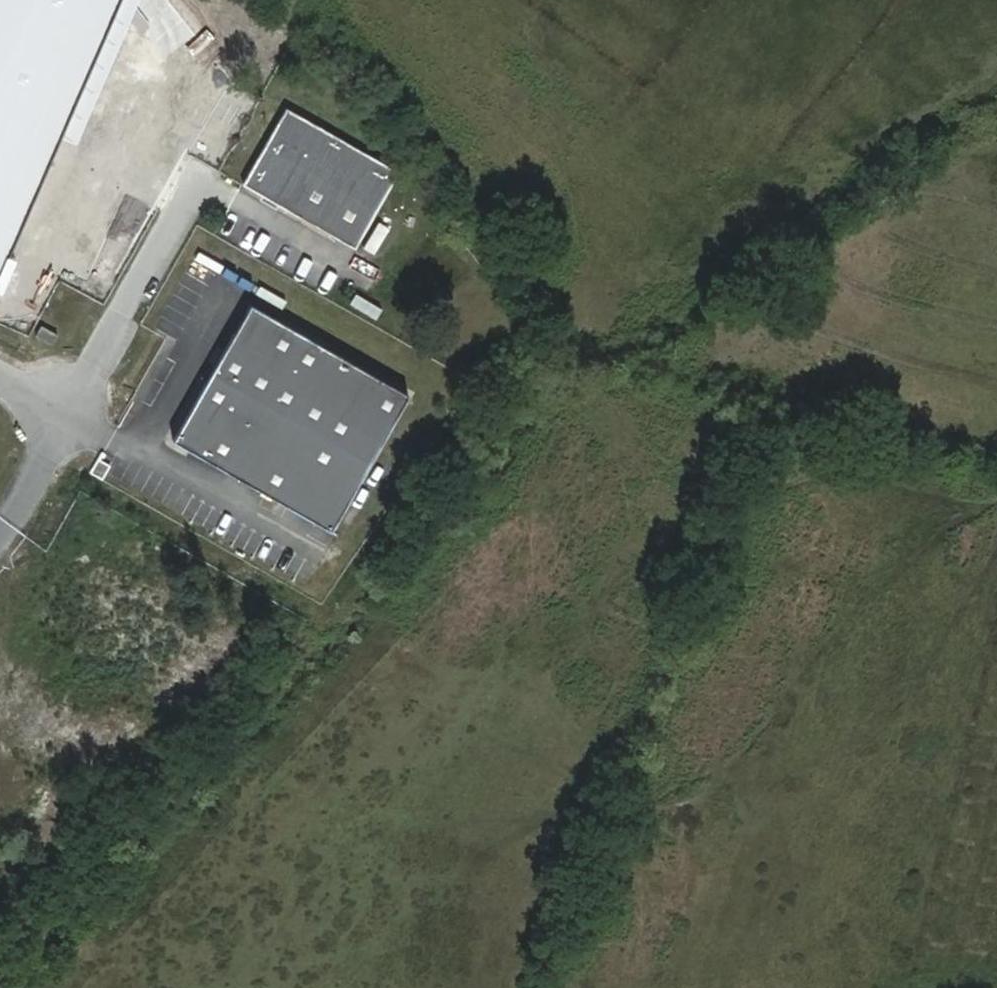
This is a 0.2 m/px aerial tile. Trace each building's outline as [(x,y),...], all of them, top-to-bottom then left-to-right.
[(115,0),(0,0),(0,262),(115,0)] [(282,104),(238,181),(351,246),(394,169),(282,104)] [(245,301),(166,438),(325,528),(403,391),(245,301)]
